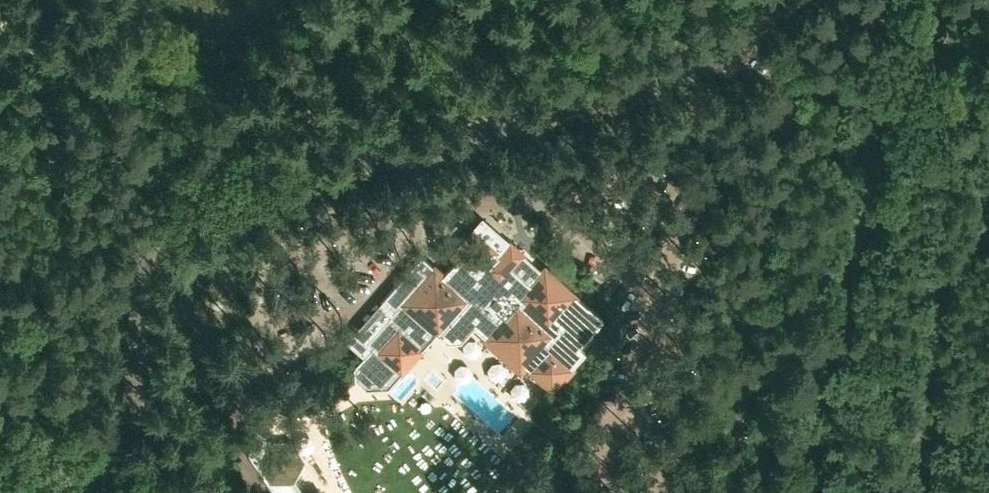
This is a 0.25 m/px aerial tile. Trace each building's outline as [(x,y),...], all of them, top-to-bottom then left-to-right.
[(501,253),(476,230),(455,253),(459,257),(444,274),(435,266),(424,279),(412,268),(373,313),(384,324),(369,342),(374,347),(357,366),(371,378),(385,378),(395,365),(403,372),(445,323),(453,330),(454,330),(458,334),(463,329),(463,330),(474,318),(552,388),(585,352),(578,346),(603,319),(545,268),(530,285),(527,282),(539,269),(525,256),(526,254),(511,242),(501,253)] [(288,446),(272,447),(259,427),(253,427),(247,431),(246,436),(246,440),(250,456),(259,470),(261,469),(266,477),(272,477),(272,478),(289,480),(298,464),(300,463),(289,445),(288,446)]
